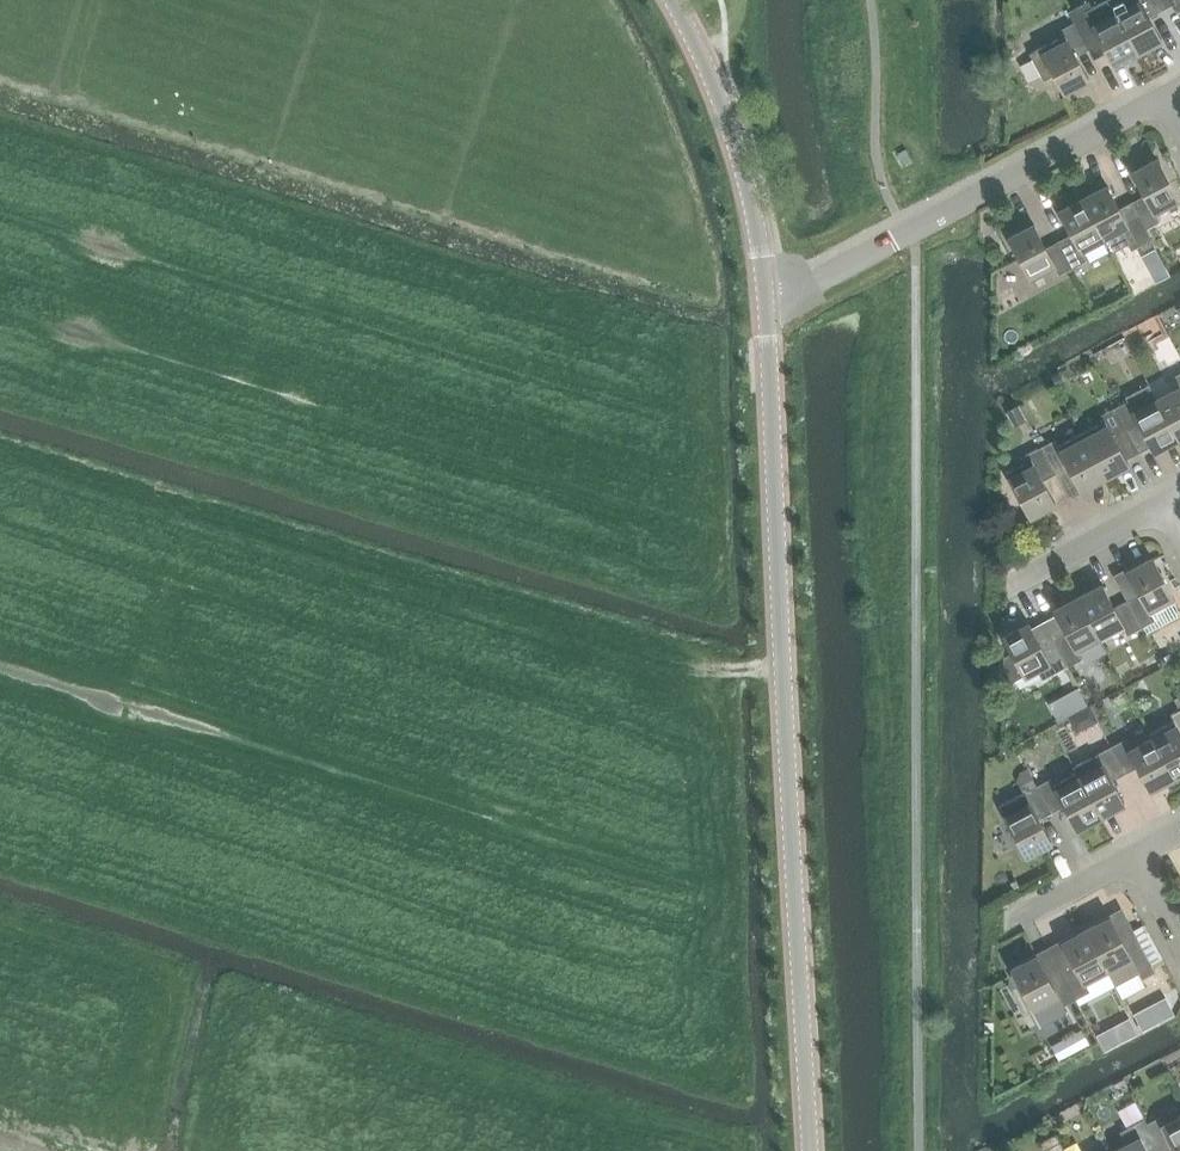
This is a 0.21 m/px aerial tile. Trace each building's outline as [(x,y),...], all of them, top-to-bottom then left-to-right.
[(1072,22),(1086,49),(1100,42),(1111,63),(1110,64),(1111,65),(1136,52),(1108,0),(1107,0),(1091,9),(1087,2),(1067,13),(1072,22)] [(1160,10),(1155,0),(1108,0),(1136,52),(1161,39),(1160,38),(1159,38),(1148,17),(1160,10)] [(1160,10),(1173,3),(1179,16),(1179,0),(1155,0),(1160,10)] [(1074,56),(1086,49),(1072,22),(1058,30),(1061,36),(1028,54),(1042,80),(1053,75),(1062,92),(1087,78),(1087,77),(1086,77),(1074,56)] [(1143,195),(1130,202),(1144,229),(1158,221),(1155,215),(1179,203),(1156,159),(1130,173),(1131,174),(1132,174),(1143,195)] [(1106,186),(1081,199),(1105,242),(1111,254),(1128,245),(1131,250),(1150,240),(1144,229),(1130,202),(1117,209),(1106,187),(1107,187),(1106,186)] [(1070,234),(1057,241),(1071,268),(1085,260),(1082,254),(1105,242),(1081,199),(1057,212),(1057,213),(1058,213),(1070,234)] [(1057,275),(1071,268),(1057,241),(1044,248),(1033,226),(1034,226),(1033,224),(1007,238),(1030,282),(1054,269),(1057,275)] [(1160,260),(1154,249),(1140,256),(1146,267),(1160,260)] [(1168,328),(1150,336),(1160,356),(1177,347),(1168,328)] [(1155,400),(1176,438),(1179,436),(1179,372),(1172,376),(1178,387),(1155,400)] [(1050,378),(1054,386),(1063,382),(1058,373),(1050,378)] [(1127,401),(1113,408),(1127,435),(1140,428),(1151,449),(1150,450),(1151,451),(1176,438),(1155,400),(1133,412),(1127,401)] [(1005,412),(1013,425),(1024,418),(1017,406),(1005,412)] [(1102,421),(1080,433),(1103,477),(1127,464),(1127,462),(1126,463),(1114,441),(1127,435),(1113,408),(1099,415),(1102,421)] [(1054,439),(1040,447),(1054,473),(1067,467),(1078,488),(1077,489),(1078,490),(1103,477),(1080,433),(1057,445),(1054,439)] [(1041,480),(1054,473),(1040,447),(1026,454),(1029,460),(1005,473),(1028,516),(1054,503),(1053,501),(1052,502),(1041,480)] [(1138,594),(1125,601),(1140,627),(1153,620),(1150,614),(1174,601),(1151,558),(1125,572),(1126,573),(1127,572),(1138,594)] [(1101,584),(1077,597),(1100,641),(1123,629),(1126,635),(1140,627),(1125,601),(1113,608),(1101,586),(1102,586),(1101,584)] [(1065,633),(1052,639),(1066,666),(1080,659),(1077,653),(1100,641),(1077,597),(1052,610),(1053,612),(1054,611),(1065,633)] [(1053,674),(1066,666),(1052,639),(1039,646),(1028,625),(1029,625),(1028,623),(1003,637),(1012,654),(1002,660),(1002,673),(1006,684),(1047,663),(1053,674)] [(1157,659),(1161,667),(1173,661),(1169,653),(1157,659)] [(1149,733),(1172,777),(1179,772),(1179,709),(1169,715),(1172,721),(1149,733)] [(1123,739),(1109,747),(1123,773),(1136,766),(1148,788),(1147,788),(1147,790),(1172,777),(1149,733),(1148,734),(1151,739),(1129,750),(1123,739)] [(1077,772),(1075,772),(1099,816),(1123,802),(1123,801),(1122,802),(1110,780),(1123,773),(1109,747),(1095,754),(1101,765),(1079,777),(1077,772)] [(1050,778),(1036,785),(1050,812),(1063,805),(1075,827),(1074,828),(1074,829),(1099,816),(1075,772),(1053,784),(1050,778)] [(1037,819),(1050,812),(1036,785),(1022,793),(1028,804),(1004,817),(1025,855),(1050,841),(1049,840),(1048,840),(1037,819)] [(1109,917),(1085,930),(1108,973),(1113,984),(1136,972),(1139,978),(1154,971),(1134,933),(1120,940),(1109,919),(1110,918),(1109,917)] [(1073,965),(1060,972),(1074,999),(1088,991),(1085,985),(1108,973),(1085,930),(1060,943),(1061,944),(1062,944),(1073,965)] [(1060,1006),(1074,999),(1060,972),(1047,979),(1036,957),(1037,957),(1036,955),(1010,969),(1033,1013),(1057,1000),(1060,1006)] [(1145,1007),(1133,1014),(1141,1030),(1173,1014),(1164,998),(1145,1007)] [(1127,1018),(1096,1035),(1104,1050),(1135,1033),(1127,1018)] [(1067,1044),(1072,1053),(1087,1044),(1082,1036),(1067,1044)] [(1162,1125),(1158,1116),(1145,1123),(1160,1150),(1161,1150),(1160,1148),(1160,1147),(1169,1142),(1170,1143),(1171,1142),(1175,1150),(1179,1150),(1179,1115),(1162,1125)] [(1114,1150),(1115,1150),(1152,1150),(1157,1148),(1158,1149),(1159,1150),(1160,1150),(1145,1123),(1143,1118),(1118,1131),(1125,1144),(1114,1150)]
